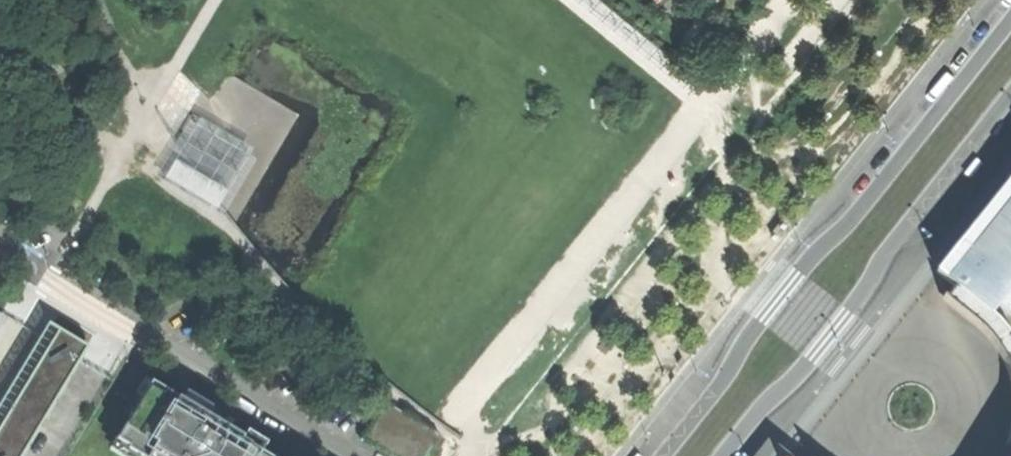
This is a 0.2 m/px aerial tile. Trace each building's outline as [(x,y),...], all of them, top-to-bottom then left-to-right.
[(215,215),(217,209),(225,213),(255,160),(249,156),(253,148),(202,119),(196,124),(189,121),(159,173),(165,177),(161,184),(215,215)] [(1005,328),(994,316),(1000,307),(1010,316),(1010,176),(935,272),(955,287),(945,299),(969,317),(985,332),(1001,351),(1007,365),(1010,376),(1010,337),(1005,328)] [(9,316),(0,311),(0,332),(9,316)] [(0,428),(0,455),(23,455),(81,361),(66,352),(51,343),(0,428)] [(151,387),(119,442),(130,448),(130,451),(138,455),(262,455),(264,453),(244,441),(246,439),(213,419),(167,392),(165,396),(151,387)]
